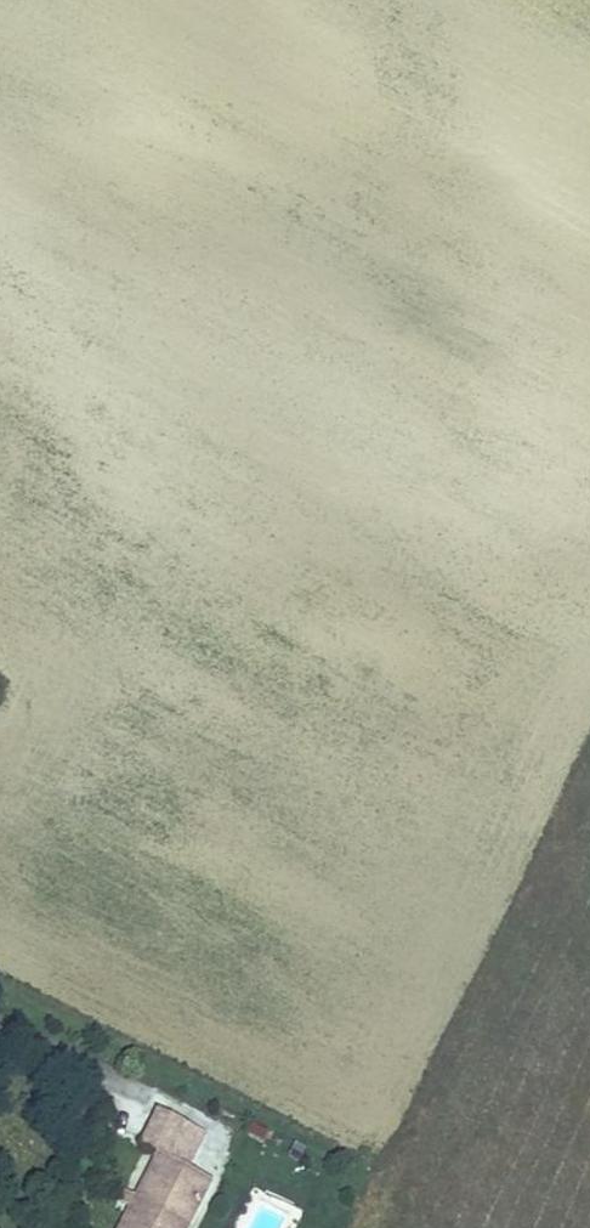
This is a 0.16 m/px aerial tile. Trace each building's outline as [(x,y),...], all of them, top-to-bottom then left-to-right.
[(157,1148),(116,1227),(169,1227),(175,1215),(186,1221),(210,1174),(157,1148)]
